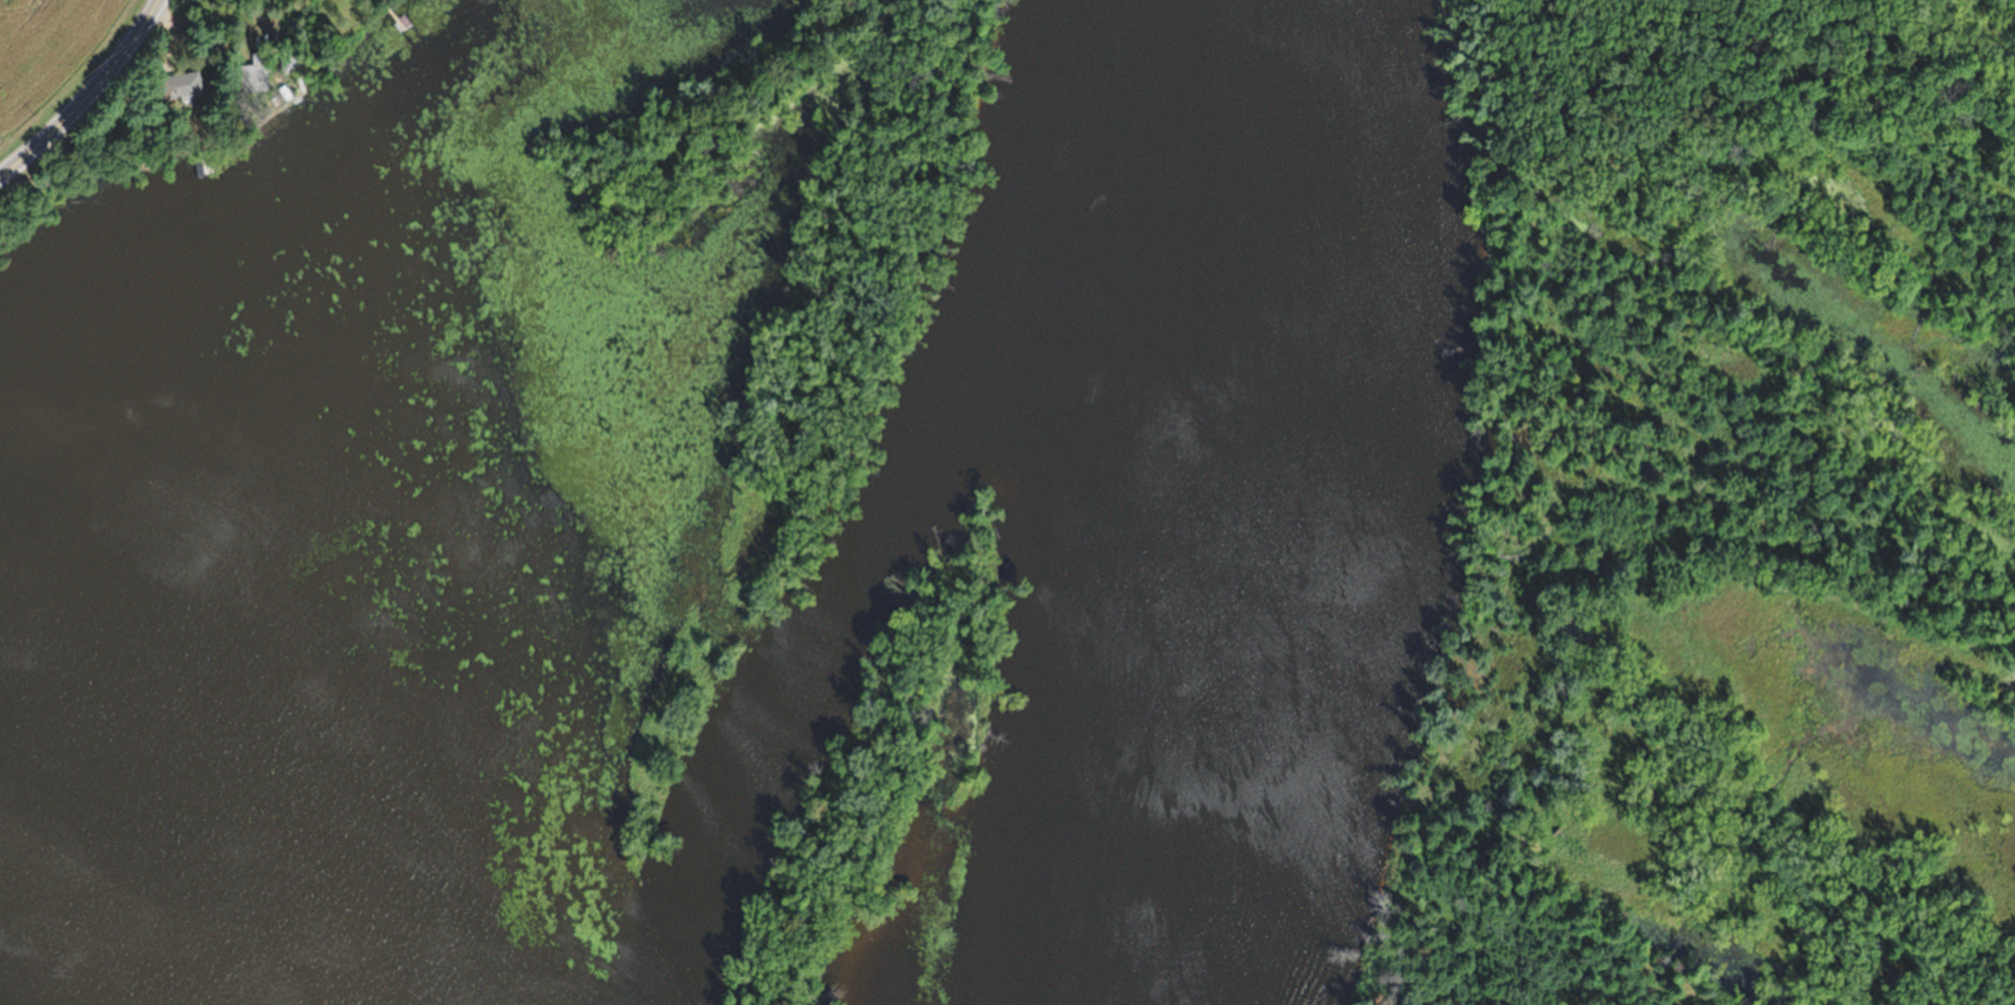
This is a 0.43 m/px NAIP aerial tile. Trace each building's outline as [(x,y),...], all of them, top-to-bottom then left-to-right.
[(253,52),(253,65),(241,65),(241,78),(268,78),(268,52),(253,52)] [(202,94),(200,70),(162,75),(165,98),(202,94)]
